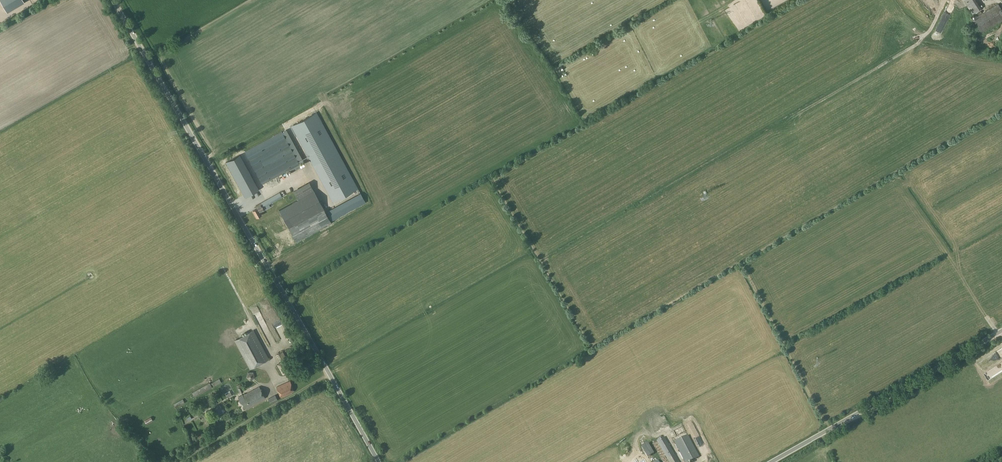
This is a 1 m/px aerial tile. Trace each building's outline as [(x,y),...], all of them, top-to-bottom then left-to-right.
[(23,0),(0,0),(7,12),(24,2),(23,0)] [(980,9),(974,0),(963,0),(972,14),(980,9)] [(973,19),(981,33),(1001,21),(1001,9),(998,3),(973,19)] [(317,113),(291,126),(322,182),(347,168),(317,113)] [(263,184),(300,164),(282,131),(245,152),(263,184)] [(258,190),(238,155),(225,162),(245,197),(258,190)] [(292,192),(302,186),(300,184),(291,189),(292,192)] [(314,190),(298,199),(279,209),(289,227),(323,208),(314,190)] [(260,213),(264,210),(263,208),(282,197),(279,192),(260,203),(256,206),(257,208),(253,210),(256,217),(261,215),(260,213)] [(268,308),(265,309),(268,316),(274,313),(270,305),(267,306),(268,308)] [(235,340),(250,369),(269,359),(254,330),(235,340)] [(283,351),(277,355),(280,362),(277,364),(277,365),(282,375),(289,371),(283,361),(287,359),(283,351)] [(255,377),(253,372),(248,372),(246,377),(250,380),(255,377)] [(219,379),(210,384),(210,383),(192,393),(195,397),(221,383),(219,379)] [(281,398),(294,392),(290,381),(277,387),(281,398)] [(247,398),(251,406),(265,398),(259,387),(248,393),(249,396),(247,398)] [(251,406),(247,398),(249,396),(248,393),(243,395),(238,397),(245,409),(251,406)] [(275,395),(268,399),(271,403),(278,400),(275,395)] [(176,408),(185,403),(183,399),(174,404),(176,408)] [(218,405),(212,408),(216,416),(222,413),(218,405)] [(681,426),(672,429),(675,436),(677,435),(678,439),(685,436),(684,433),(681,426)] [(694,441),(700,439),(697,431),(691,434),(694,441)] [(685,461),(689,461),(699,457),(688,435),(674,442),(685,461)] [(669,461),(679,461),(664,437),(657,441),(669,461)]
